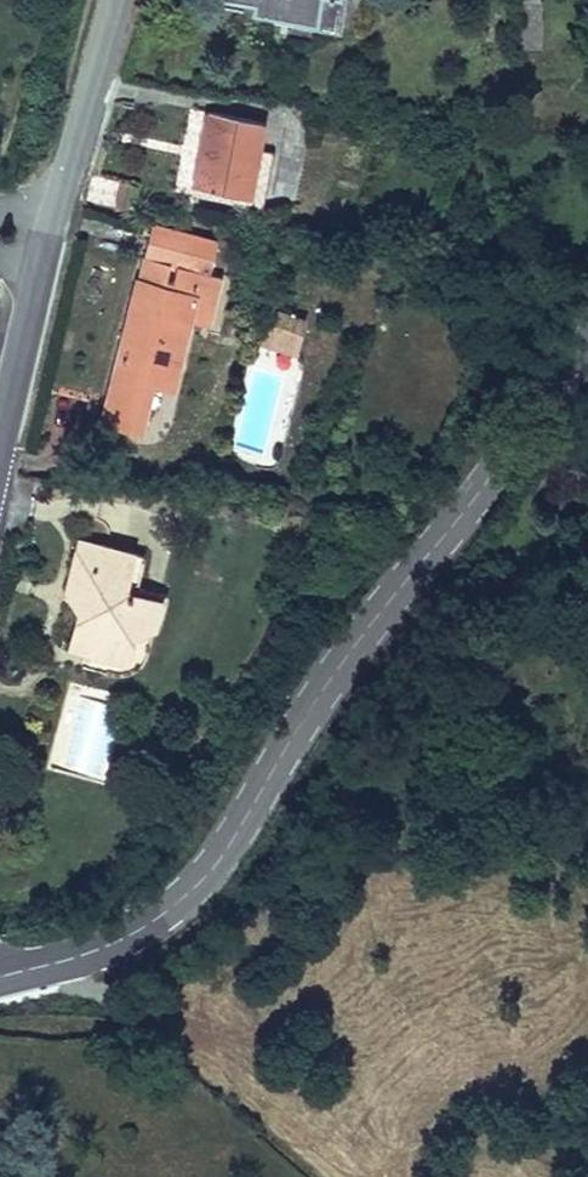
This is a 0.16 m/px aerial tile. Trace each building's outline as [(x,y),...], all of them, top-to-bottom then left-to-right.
[(253,3),(251,11),(276,15),(274,22),(340,32),(345,0),(236,0),(253,3)] [(540,51),(544,19),(523,17),(521,49),(540,51)] [(266,131),(215,113),(201,155),(191,184),(242,201),(257,156),(266,131)] [(269,160),(257,156),(242,201),(191,184),(189,194),(250,214),(269,160)] [(120,181),(115,206),(131,209),(136,184),(120,181)] [(150,381),(172,386),(190,317),(207,320),(218,276),(206,274),(215,241),(154,227),(145,259),(148,259),(142,282),(140,282),(129,324),(105,420),(140,428),(150,381)] [(303,329),(306,316),(290,312),(286,325),(303,329)] [(86,425),(90,407),(58,398),(52,418),(86,425)] [(149,555),(84,540),(76,573),(72,592),(88,596),(76,649),(98,654),(94,669),(124,676),(145,664),(154,644),(166,591),(142,586),(149,555)]
